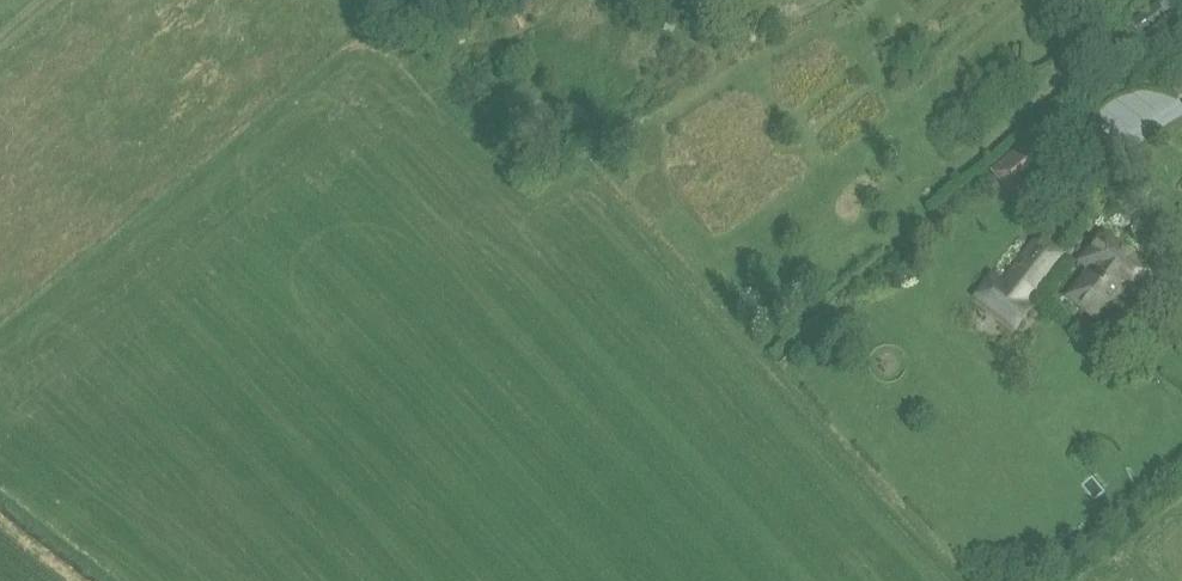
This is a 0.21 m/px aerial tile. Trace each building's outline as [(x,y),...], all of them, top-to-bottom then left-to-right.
[(1136,39),(1129,30),(1114,41),(1121,50),(1136,39)] [(1033,152),(999,165),(1006,184),(1040,171),(1033,152)] [(998,284),(1001,287),(1000,288),(1013,298),(1027,308),(1068,255),(1042,235),(1041,237),(1038,234),(998,284)] [(1069,297),(1102,323),(1105,318),(1102,315),(1110,305),(1114,307),(1127,290),(1137,297),(1154,274),(1103,234),(1085,257),(1095,264),(1069,297)]
